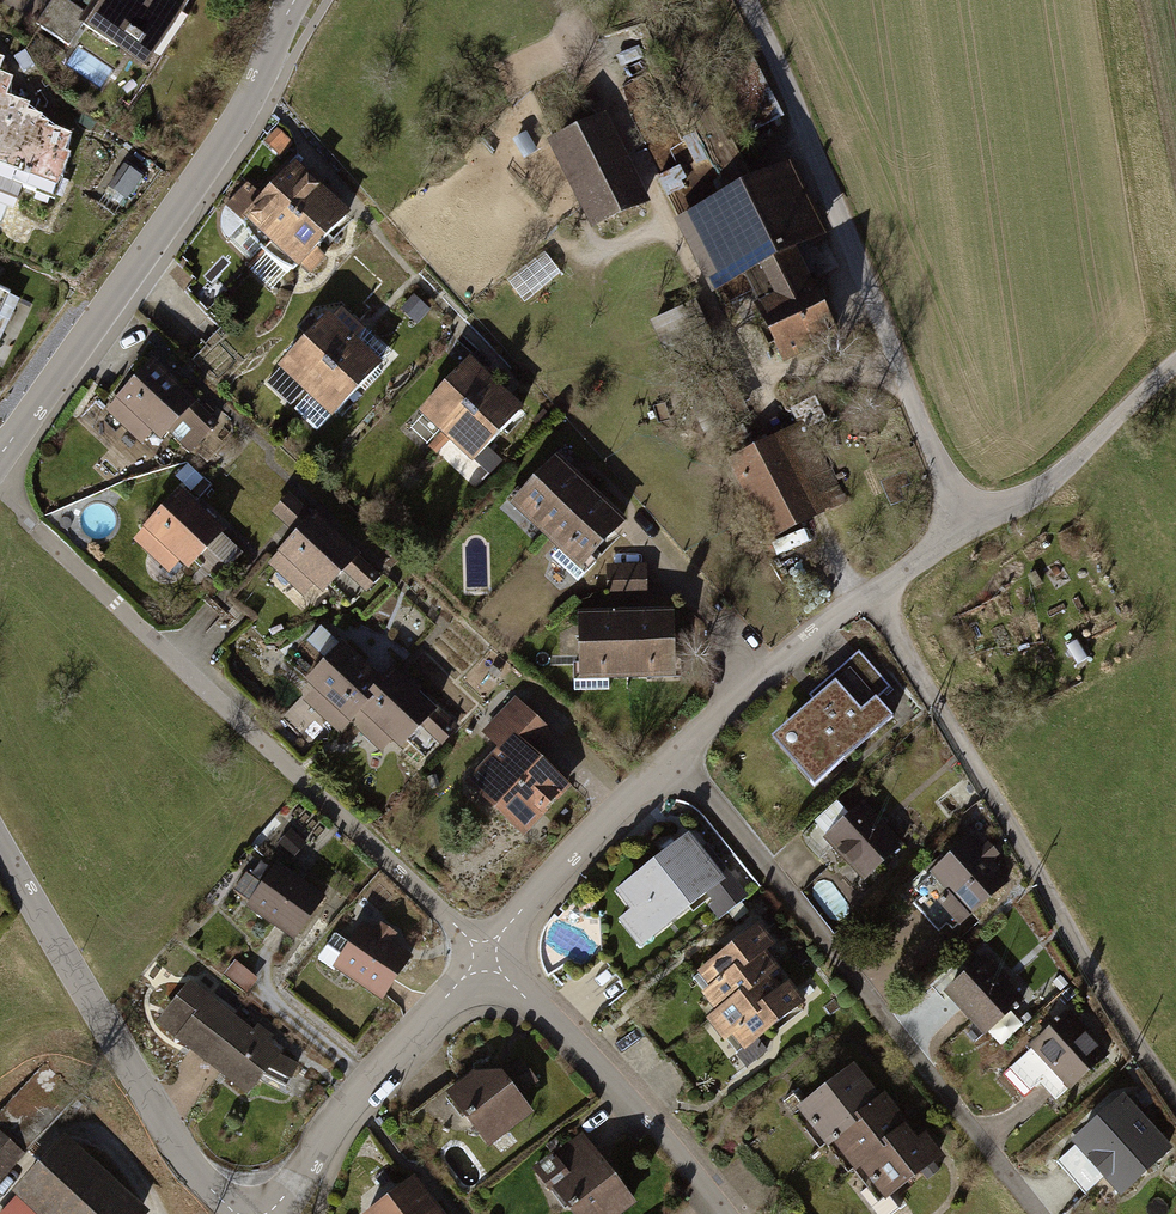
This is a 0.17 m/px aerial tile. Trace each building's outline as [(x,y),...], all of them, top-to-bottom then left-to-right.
[(84,12),(66,0),(51,0),(35,23),(69,45),(82,25),(144,67),(190,0),(92,0),(84,12)] [(56,188),(69,154),(63,152),(69,137),(46,128),(48,125),(40,122),(42,117),(26,112),(29,104),(6,95),(12,77),(0,73),(0,167),(56,188)] [(602,120),(544,148),(587,235),(644,207),(602,120)] [(762,311),(749,317),(775,370),(838,341),(799,259),(830,244),(793,167),(675,223),(711,299),(748,282),(762,311)] [(252,237),(264,251),(326,185),(312,172),(306,179),(294,168),(263,200),(247,186),(231,203),(247,219),(243,223),(252,237)] [(340,197),(326,185),(264,251),(277,261),(293,270),(300,262),(311,271),(323,257),(315,249),(346,216),(333,204),(340,197)] [(9,293),(0,289),(0,340),(19,300),(8,295),(9,293)] [(695,303),(651,325),(705,435),(750,414),(695,303)] [(327,322),(286,363),(333,410),(374,369),(327,322)] [(155,365),(111,413),(159,456),(178,435),(198,454),(223,426),(155,365)] [(464,365),(415,419),(470,468),(519,414),(464,365)] [(808,421),(727,463),(771,549),(852,508),(808,421)] [(550,465),(504,511),(574,580),(620,534),(550,465)] [(185,488),(139,537),(176,571),(186,560),(198,571),(233,532),(185,488)] [(301,534),(274,564),(322,607),(353,574),(371,590),(385,575),(293,492),(275,511),(301,534)] [(612,560),(612,597),(650,598),(651,561),(612,560)] [(674,613),(571,616),(573,682),(676,679),(674,613)] [(305,637),(282,661),(383,757),(421,716),(349,647),(333,664),(305,637)] [(806,701),(762,739),(806,789),(886,718),(870,700),(884,688),(852,652),(802,696),(806,701)] [(510,697),(478,734),(497,750),(463,789),(521,839),(570,783),(541,758),(558,738),(510,697)] [(870,802),(826,838),(864,882),(907,845),(870,802)] [(969,838),(928,873),(966,918),(1007,882),(969,838)] [(686,839),(632,882),(636,886),(647,900),(633,912),(653,936),(720,882),(686,839)] [(318,909),(274,875),(244,913),(288,948),(318,909)] [(719,917),(740,904),(727,883),(706,895),(719,917)] [(647,900),(636,886),(599,915),(603,963),(629,994),(672,959),(653,936),(633,912),(647,900)] [(775,945),(756,922),(690,974),(702,989),(692,997),(706,1015),(698,1022),(719,1048),(730,1039),(740,1051),(798,1006),(784,989),(777,994),(766,981),(779,972),(764,954),(775,945)] [(406,968),(360,939),(335,978),(381,1008),(406,968)] [(987,959),(945,995),(983,1039),(1025,1003),(987,959)] [(282,1061),(187,987),(154,1030),(249,1104),(282,1061)] [(1066,1011),(1055,1027),(1076,1041),(1087,1026),(1066,1011)] [(1045,1032),(1003,1073),(1026,1096),(1041,1081),(1061,1102),(1088,1076),(1045,1032)] [(852,1068),(791,1111),(820,1152),(834,1142),(878,1205),(942,1161),(922,1131),(914,1137),(885,1096),(876,1102),(852,1068)] [(469,1080),(442,1112),(477,1153),(532,1120),(501,1080),(469,1080)] [(1119,1090),(1060,1145),(1114,1203),(1173,1149),(1119,1090)] [(0,1140),(0,1189),(24,1161),(0,1140)] [(538,1173),(570,1213),(615,1213),(629,1204),(580,1140),(538,1173)] [(9,1213),(150,1213),(74,1144),(9,1213)] [(373,1213),(442,1213),(418,1181),(373,1213)]
